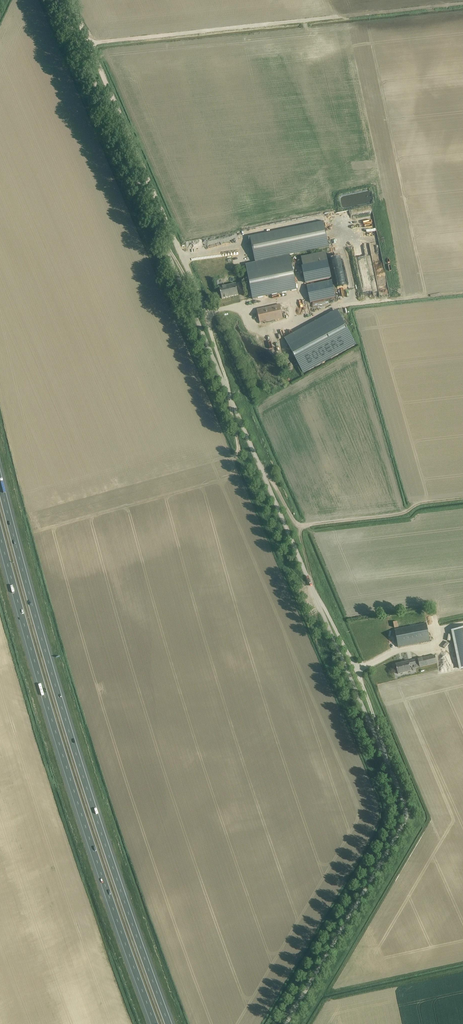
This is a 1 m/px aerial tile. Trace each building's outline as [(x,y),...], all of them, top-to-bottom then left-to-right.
[(324,222),(250,237),(255,262),(290,255),(329,247),(324,222)] [(297,290),(290,255),(255,263),(246,265),(248,277),(251,290),(253,299),(297,290)] [(328,260),(302,266),(305,283),(332,278),(328,260)] [(310,303),(336,297),(334,292),(337,292),(336,285),(333,286),(332,280),(307,286),(310,303)] [(222,299),(227,298),(238,295),(236,284),(220,288),(222,299)] [(288,297),(254,304),(259,328),(293,321),(288,297)] [(337,310),(284,338),(303,374),(356,345),(337,310)] [(290,356),(289,356),(284,359),(288,366),(294,363),(290,356)] [(400,628),(395,629),(398,647),(403,646),(430,641),(426,623),(400,628)] [(462,669),(462,628),(454,630),(462,669)] [(423,658),(418,659),(420,667),(437,663),(435,655),(423,658)] [(409,661),(401,663),(396,664),(398,674),(411,671),(410,666),(411,666),(411,668),(414,667),(414,665),(416,665),(415,660),(409,661)]
